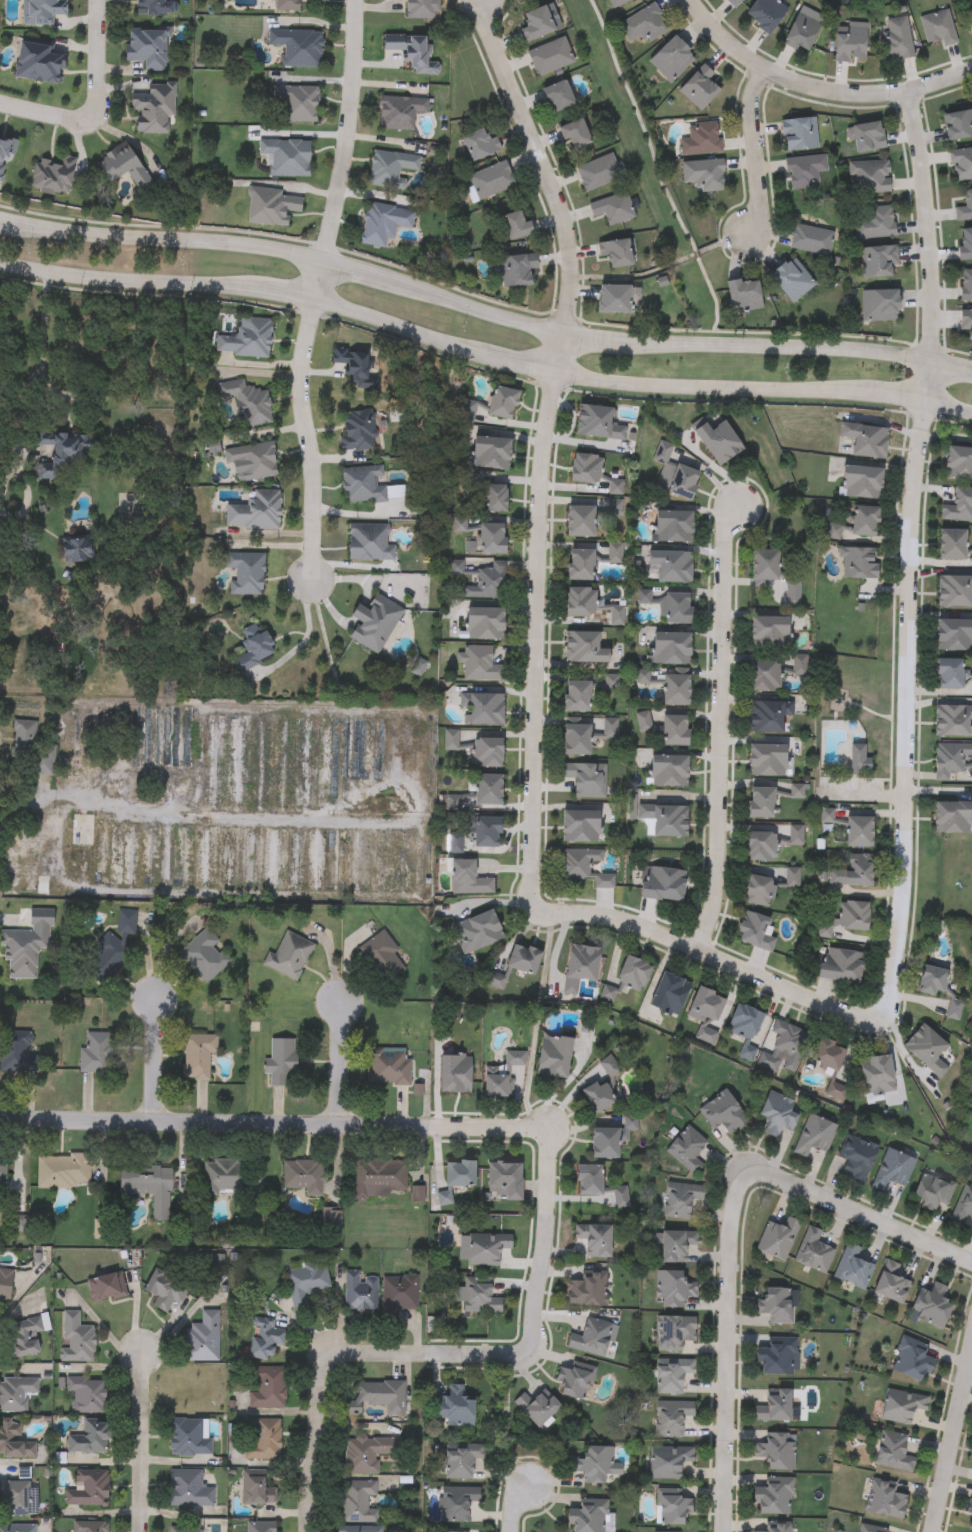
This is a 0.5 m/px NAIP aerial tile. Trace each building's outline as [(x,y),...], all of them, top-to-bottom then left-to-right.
[(20,26),(21,0),(60,0),(60,1),(67,1),(67,17),(52,17),(52,26),(20,26)] [(136,16),(137,0),(172,0),(172,16),(136,16)] [(273,11),(273,0),(300,0),(300,11),(273,11)] [(407,19),(407,0),(433,0),(433,19),(407,19)] [(612,9),(608,0),(632,0),(612,9)] [(735,8),(727,0),(743,0),(735,8)] [(745,15),(757,0),(775,0),(789,11),(769,35),(745,15)] [(670,30),(645,44),(640,36),(628,42),(618,24),(654,3),(670,30)] [(556,31),(526,43),(521,29),(529,26),(524,14),(546,5),(556,31)] [(927,44),(919,18),(948,10),(957,43),(943,47),(941,40),(927,44)] [(806,54),(783,43),(798,12),(821,24),(806,54)] [(886,19),(908,16),(913,57),(884,61),(881,37),(888,36),(886,19)] [(867,23),(866,62),(836,61),(837,29),(847,29),(847,22),(867,23)] [(144,71),(144,61),(127,61),(127,28),(167,28),(167,71),(144,71)] [(321,67),(283,67),(284,46),(268,46),(268,30),(322,31),(321,67)] [(427,35),(428,73),(411,73),(411,62),(404,62),(404,50),(383,51),(383,36),(427,35)] [(670,83),(648,62),(675,35),(696,57),(670,83)] [(527,50),(566,38),(574,63),(536,76),(527,50)] [(15,78),(20,39),(55,43),(54,50),(66,51),(62,84),(15,78)] [(715,75),(710,80),(720,90),(700,112),(678,90),(703,64),(715,75)] [(544,88),(566,80),(575,105),(553,113),(544,88)] [(175,117),(167,117),(167,133),(136,133),(136,111),(131,111),(131,93),(147,93),(147,84),(175,83),(175,117)] [(318,86),(318,123),(279,122),(280,86),(318,86)] [(413,130),(378,129),(380,96),(428,98),(428,113),(414,112),(413,130)] [(944,114),(971,110),(971,137),(948,141),(944,114)] [(559,128),(581,118),(592,142),(574,150),(570,140),(565,142),(559,128)] [(818,148),(784,151),(782,120),(815,118),(818,148)] [(854,139),(849,140),(846,128),(881,121),(887,148),(857,154),(854,139)] [(721,154),(680,155),(680,139),(688,139),(688,123),(720,122),(721,154)] [(496,136),(502,149),(473,162),(461,137),(483,128),(488,139),(496,136)] [(2,182),(0,181),(0,138),(15,143),(2,182)] [(310,140),(310,176),(270,176),(270,156),(259,156),(259,139),(310,140)] [(129,142),(153,187),(140,194),(129,172),(110,182),(97,159),(129,142)] [(949,150),(971,148),(971,180),(952,181),(949,150)] [(368,185),(372,150),(420,155),(419,171),(400,169),(399,179),(404,180),(403,189),(368,185)] [(584,192),(575,167),(612,153),(621,178),(584,192)] [(30,189),(36,158),(59,162),(60,154),(76,156),(69,196),(30,189)] [(789,189),(787,158),(825,156),(827,172),(818,172),(819,187),(789,189)] [(723,160),(725,190),(698,192),(697,182),(682,182),(682,161),(723,160)] [(849,161),(890,161),(890,193),(849,193),(849,161)] [(468,173),(507,162),(515,188),(476,200),(468,173)] [(301,213),(288,212),(287,226),(247,223),(250,188),(302,191),(301,213)] [(964,190),(971,190),(971,220),(956,221),(955,208),(965,208),(964,190)] [(593,217),(589,202),(627,193),(634,219),(607,225),(604,215),(593,217)] [(415,212),(411,229),(396,226),(393,240),(387,238),(385,249),(358,242),(368,201),(415,212)] [(895,237),(855,238),(854,209),(893,207),(895,237)] [(532,221),(535,235),(508,240),(503,215),(521,212),(523,223),(532,221)] [(789,248),(794,224),(833,232),(828,257),(789,248)] [(960,229),(971,229),(971,260),(960,260),(960,229)] [(632,267),(610,269),(609,257),(598,258),(597,243),(630,240),(632,267)] [(898,276),(862,278),(860,248),(897,246),(898,276)] [(502,288),(501,257),(537,256),(538,269),(531,270),(532,287),(502,288)] [(771,274),(795,258),(815,287),(791,304),(771,274)] [(962,271),(971,271),(971,302),(962,302),(962,271)] [(759,279),(762,310),(731,313),(728,282),(759,279)] [(632,314),(599,314),(599,286),(632,286),(632,314)] [(862,321),(862,290),(899,290),(899,321),(862,321)] [(961,310),(971,310),(971,341),(970,341),(970,331),(961,331),(961,310)] [(269,357),(216,354),(217,336),(239,337),(241,317),(271,319),(269,357)] [(332,364),(333,350),(369,351),(369,388),(353,388),(353,376),(346,376),(346,364),(332,364)] [(272,424),(242,428),(237,398),(219,400),(216,383),(244,379),(245,391),(266,387),(272,424)] [(513,421),(488,416),(494,386),(519,391),(513,421)] [(625,427),(624,440),(576,436),(578,405),(614,408),(613,427),(625,427)] [(375,450),(343,452),(341,412),(373,411),(375,450)] [(694,428),(706,421),(712,430),(726,421),(745,452),(718,468),(694,428)] [(852,456),(855,440),(839,437),(841,422),(890,429),(885,461),(852,456)] [(37,480),(37,458),(50,458),(50,452),(36,451),(37,435),(103,436),(103,463),(59,462),(58,480),(37,480)] [(511,438),(509,470),(473,468),(474,437),(511,438)] [(662,465),(652,462),(659,441),(674,446),(668,462),(702,473),(692,502),(654,489),(662,465)] [(245,462),(226,465),(223,450),(273,443),(278,477),(237,483),(236,473),(247,472),(245,462)] [(949,447),(971,449),(971,480),(946,478),(949,447)] [(600,455),(600,483),(572,483),(572,455),(600,455)] [(342,469),(383,466),(386,501),(345,505),(342,469)] [(884,469),(882,500),(843,498),(844,467),(884,469)] [(507,512),(485,512),(485,484),(507,484),(507,512)] [(955,489),(971,489),(971,522),(941,522),(941,509),(954,510),(955,489)] [(280,491),(280,530),(226,530),(226,505),(249,505),(249,490),(280,491)] [(595,508),(595,537),(567,537),(567,508),(595,508)] [(880,510),(877,538),(844,535),(844,541),(827,539),(828,526),(853,528),(855,508),(880,510)] [(654,512),(693,512),(693,543),(654,543),(654,512)] [(506,524),(506,555),(480,555),(480,524),(506,524)] [(349,561),(349,525),(387,525),(387,546),(394,546),(394,561),(349,561)] [(940,562),(940,530),(967,530),(967,562),(940,562)] [(94,561),(64,564),(61,539),(92,537),(94,561)] [(594,581),(569,581),(569,549),(594,549),(594,581)] [(838,559),(838,549),(878,549),(878,580),(844,580),(844,559),(838,559)] [(799,607),(785,607),(785,589),(753,588),(753,551),(780,551),(779,580),(799,580),(799,607)] [(692,584),(659,584),(659,566),(649,566),(649,552),(692,552),(692,584)] [(263,596),(233,595),(234,569),(226,569),(226,554),(264,555),(263,596)] [(506,599),(462,599),(462,577),(451,577),(451,562),(506,562),(506,599)] [(939,578),(971,578),(971,608),(939,608),(939,578)] [(596,617),(567,617),(567,589),(596,589),(596,617)] [(637,591),(691,591),(692,624),(660,625),(660,605),(637,605),(637,591)] [(379,655),(350,640),(359,623),(351,618),(358,604),(367,609),(375,594),(403,609),(379,655)] [(504,609),(504,640),(467,640),(467,609),(504,609)] [(622,626),(610,626),(610,609),(616,609),(616,616),(622,616),(622,626)] [(789,616),(789,649),(752,649),(752,616),(789,616)] [(939,620),(971,620),(971,651),(939,651),(939,620)] [(275,656),(236,674),(230,662),(248,654),(238,632),(260,622),(275,656)] [(566,663),(566,632),(600,632),(600,651),(610,651),(610,663),(566,663)] [(654,665),(654,634),(691,634),(691,665),(654,665)] [(463,663),(457,663),(457,655),(463,655),(463,647),(492,647),(492,666),(504,666),(504,681),(463,681),(463,663)] [(751,691),(751,662),(790,662),(790,655),(806,655),(806,680),(781,680),(781,691),(751,691)] [(938,690),(938,661),(964,661),(964,690),(938,690)] [(690,705),(665,705),(665,675),(690,675),(690,705)] [(591,681),(591,713),(564,713),(564,681),(591,681)] [(503,725),(464,725),(464,716),(470,716),(470,709),(460,709),(460,695),(503,695),(503,725)] [(750,732),(750,703),(790,703),(790,715),(784,715),(784,733),(750,732)] [(936,705),(971,705),(971,737),(935,736),(936,705)] [(663,746),(663,717),(688,717),(688,746),(663,746)] [(591,756),(564,756),(564,724),(590,724),(591,756)] [(503,767),(473,767),(473,738),(503,738),(503,767)] [(936,743),(971,744),(971,773),(949,772),(949,781),(935,781),(936,743)] [(786,776),(750,776),(750,745),(786,745),(786,776)] [(866,759),(871,759),(871,776),(851,776),(851,746),(866,746),(866,759)] [(651,786),(651,755),(688,756),(687,787),(651,786)] [(605,799),(575,798),(575,780),(562,780),(562,764),(605,765),(605,799)] [(475,806),(475,775),(502,775),(502,806),(475,806)] [(774,788),(774,818),(750,818),(750,788),(774,788)] [(934,803),(971,803),(971,833),(934,834),(934,803)] [(651,821),(638,821),(638,805),(687,805),(687,836),(651,835),(651,821)] [(563,811),(599,811),(599,843),(563,843),(563,811)] [(160,826),(159,887),(93,886),(93,876),(70,875),(71,814),(94,814),(94,825),(160,826)] [(874,846),(847,846),(847,816),(874,816),(874,846)] [(501,818),(501,848),(474,848),(474,835),(466,835),(466,818),(501,818)] [(748,861),(748,826),(775,826),(775,861),(748,861)] [(461,852),(449,852),(449,834),(461,834),(461,852)] [(560,880),(560,849),(602,849),(602,869),(613,869),(613,888),(594,888),(594,880),(560,880)] [(873,886),(829,885),(829,869),(848,870),(848,855),(873,855),(873,886)] [(476,859),(476,878),(493,878),(493,894),(451,894),(451,859),(476,859)] [(686,870),(683,902),(642,899),(644,867),(686,870)] [(773,877),(773,906),(747,906),(747,877),(773,877)] [(870,901),(868,931),(832,930),(832,938),(818,937),(819,920),(839,921),(840,900),(870,901)] [(504,938),(464,954),(452,925),(493,909),(504,938)] [(136,911),(134,931),(127,942),(126,948),(130,951),(107,985),(101,985),(84,973),(85,962),(104,934),(116,935),(117,910),(136,911)] [(768,952),(735,940),(746,911),(779,922),(768,952)] [(204,985),(177,953),(206,928),(218,943),(215,945),(230,962),(204,985)] [(36,980),(2,979),(3,930),(48,931),(48,949),(37,949),(36,980)] [(297,982),(261,966),(268,951),(275,954),(284,931),(314,944),(297,982)] [(358,946),(384,931),(406,968),(380,983),(358,946)] [(535,975),(507,966),(515,942),(543,951),(535,975)] [(601,948),(596,981),(579,979),(577,995),(564,993),(570,944),(601,948)] [(859,985),(816,977),(822,946),(865,955),(859,985)] [(642,993),(616,983),(627,955),(653,965),(642,993)] [(918,989),(925,964),(949,971),(942,996),(918,989)] [(677,1018),(649,1006),(664,971),(692,983),(677,1018)] [(726,997),(717,1022),(689,1012),(698,987),(726,997)] [(728,1033),(736,1004),(762,1011),(748,1060),(740,1058),(746,1038),(728,1033)] [(793,1073),(782,1069),(787,1056),(778,1053),(772,1070),(757,1064),(762,1053),(765,1054),(778,1021),(808,1033),(793,1073)] [(939,1079),(903,1046),(924,1023),(948,1046),(937,1058),(948,1069),(939,1079)] [(695,1037),(700,1027),(716,1035),(711,1045),(695,1037)] [(35,1071),(0,1071),(0,1032),(35,1032),(35,1071)] [(79,1048),(86,1049),(86,1033),(115,1033),(114,1073),(79,1073),(79,1048)] [(540,1033),(572,1036),(569,1077),(537,1075),(540,1033)] [(210,1054),(210,1080),(182,1080),(182,1035),(215,1035),(215,1054),(210,1054)] [(811,1061),(821,1037),(847,1048),(837,1072),(811,1061)] [(286,1085),(267,1085),(267,1039),(295,1039),(295,1074),(286,1074),(286,1085)] [(409,1085),(371,1085),(371,1050),(409,1050),(409,1085)] [(486,1096),(486,1067),(505,1067),(505,1051),(525,1051),(525,1067),(513,1067),(514,1096),(486,1096)] [(441,1054),(471,1054),(471,1092),(441,1092),(441,1054)] [(620,1071),(610,1079),(599,1063),(609,1055),(620,1071)] [(895,1092),(865,1096),(861,1058),(891,1055),(895,1092)] [(605,1081),(617,1101),(595,1114),(581,1090),(596,1082),(598,1085),(605,1081)] [(720,1125),(712,1131),(698,1110),(726,1090),(748,1121),(728,1135),(720,1125)] [(802,1105),(791,1132),(782,1128),(778,1139),(763,1133),(769,1119),(759,1116),(769,1092),(802,1105)] [(838,1125),(827,1152),(810,1146),(805,1159),(792,1154),(808,1113),(838,1125)] [(707,1143),(694,1157),(704,1166),(693,1177),(665,1150),(688,1125),(707,1143)] [(619,1158),(592,1158),(593,1127),(619,1128),(619,1158)] [(839,1157),(845,1135),(877,1145),(866,1182),(841,1175),(846,1160),(839,1157)] [(916,1159),(905,1187),(889,1181),(884,1193),(871,1187),(886,1147),(916,1159)] [(37,1155),(93,1155),(94,1187),(37,1187),(37,1155)] [(245,1194),(202,1193),(202,1159),(245,1160),(245,1194)] [(406,1198),(353,1196),(355,1160),(407,1162),(406,1198)] [(476,1187),(446,1187),(446,1160),(476,1160),(476,1187)] [(283,1161),(323,1161),(323,1197),(305,1197),(305,1189),(283,1189),(283,1161)] [(522,1162),(523,1199),(489,1200),(488,1162),(522,1162)] [(602,1195),(577,1195),(577,1164),(602,1164),(602,1195)] [(152,1222),(152,1195),(120,1194),(120,1166),(171,1167),(170,1222),(152,1222)] [(914,1196),(923,1172),(956,1184),(948,1207),(938,1203),(935,1214),(920,1209),(923,1199),(914,1196)] [(964,1185),(971,1188),(971,1217),(968,1215),(963,1227),(949,1221),(964,1185)] [(693,1200),(692,1219),(663,1218),(665,1186),(703,1188),(702,1201),(693,1200)] [(799,1222),(785,1261),(756,1251),(767,1221),(783,1227),(787,1217),(799,1222)] [(575,1241),(575,1225),(611,1225),(611,1258),(586,1258),(586,1241),(575,1241)] [(825,1274),(793,1262),(807,1226),(822,1231),(818,1242),(835,1248),(825,1274)] [(686,1263),(662,1263),(662,1244),(655,1244),(655,1231),(697,1231),(697,1246),(686,1246),(686,1263)] [(512,1249),(500,1249),(500,1266),(459,1266),(459,1235),(512,1235),(512,1249)] [(857,1258),(874,1265),(864,1290),(833,1277),(847,1242),(861,1248),(857,1258)] [(902,1305),(873,1293),(887,1260),(901,1266),(897,1276),(911,1282),(902,1305)] [(285,1271),(325,1262),(331,1289),(305,1294),(308,1306),(293,1309),(285,1271)] [(189,1285),(180,1304),(172,1301),(166,1314),(152,1307),(157,1297),(144,1291),(154,1269),(189,1285)] [(569,1306),(569,1281),(581,1281),(581,1269),(606,1269),(606,1306),(569,1306)] [(10,1303),(0,1302),(0,1270),(12,1271),(10,1303)] [(685,1308),(656,1308),(656,1271),(685,1271),(685,1281),(697,1281),(697,1299),(685,1299),(685,1308)] [(86,1280),(122,1272),(127,1297),(92,1305),(86,1280)] [(377,1311),(345,1311),(345,1272),(377,1272),(377,1311)] [(383,1276),(418,1276),(418,1310),(383,1310),(383,1276)] [(492,1278),(492,1299),(502,1299),(502,1312),(465,1312),(465,1278),(492,1278)] [(920,1287),(930,1290),(932,1282),(950,1288),(945,1301),(953,1303),(943,1330),(909,1318),(920,1287)] [(757,1315),(757,1299),(766,1299),(766,1288),(791,1288),(791,1324),(768,1324),(768,1315),(757,1315)] [(184,1362),(184,1325),(201,1325),(201,1310),(218,1310),(218,1362),(184,1362)] [(81,1312),(81,1326),(95,1327),(93,1363),(59,1361),(62,1311),(81,1312)] [(695,1316),(695,1346),(682,1346),(682,1351),(657,1351),(657,1316),(695,1316)] [(42,1354),(7,1358),(3,1323),(38,1318),(42,1354)] [(284,1348),(275,1347),(273,1361),(249,1357),(255,1318),(274,1320),(273,1328),(286,1330),(284,1348)] [(567,1349),(570,1333),(582,1336),(585,1318),(611,1323),(604,1357),(567,1349)] [(901,1336),(937,1347),(929,1373),(925,1372),(922,1381),(891,1371),(901,1336)] [(797,1338),(797,1374),(761,1374),(761,1364),(757,1364),(757,1346),(767,1346),(767,1338),(797,1338)] [(556,1381),(563,1359),(594,1368),(585,1401),(561,1394),(564,1383),(556,1381)] [(682,1375),(682,1395),(656,1394),(656,1359),(695,1360),(695,1375),(682,1375)] [(286,1369),(285,1408),(249,1407),(249,1369),(286,1369)] [(27,1412),(0,1412),(0,1378),(37,1378),(37,1394),(27,1394),(27,1412)] [(67,1393),(67,1378),(104,1378),(104,1413),(73,1413),(73,1393),(67,1393)] [(174,1414),(174,1378),(213,1378),(213,1414),(174,1414)] [(349,1382),(405,1382),(405,1415),(387,1415),(387,1405),(362,1405),(362,1414),(349,1414),(349,1382)] [(474,1426),(438,1426),(438,1395),(449,1395),(449,1385),(465,1385),(465,1398),(474,1398),(474,1426)] [(539,1429),(514,1403),(524,1393),(531,1401),(544,1388),(562,1407),(539,1429)] [(881,1419),(887,1388),(929,1396),(926,1411),(914,1409),(911,1425),(881,1419)] [(755,1421),(755,1407),(767,1407),(767,1389),(792,1389),(792,1421),(755,1421)] [(693,1402),(693,1418),(683,1418),(683,1437),(655,1437),(655,1402),(693,1402)] [(169,1456),(170,1419),(210,1419),(210,1456),(169,1456)] [(281,1460),(249,1460),(249,1419),(281,1419),(281,1460)] [(67,1453),(67,1435),(84,1435),(84,1420),(109,1420),(109,1453),(67,1453)] [(23,1458),(0,1458),(0,1421),(23,1421),(23,1458)] [(904,1456),(915,1458),(913,1472),(875,1466),(881,1431),(908,1435),(904,1456)] [(794,1470),(767,1470),(767,1459),(753,1459),(753,1440),(764,1440),(764,1433),(794,1433),(794,1470)] [(378,1474),(346,1474),(346,1438),(401,1438),(401,1455),(378,1455),(378,1474)] [(446,1444),(484,1444),(484,1461),(474,1461),(474,1479),(446,1479),(446,1444)] [(612,1447),(611,1466),(621,1466),(621,1475),(605,1474),(605,1484),(584,1483),(585,1473),(571,1472),(572,1458),(585,1459),(586,1446),(612,1447)] [(651,1480),(651,1447),(694,1447),(694,1463),(682,1463),(682,1480),(651,1480)] [(202,1470),(202,1488),(214,1488),(214,1507),(169,1507),(169,1470),(202,1470)] [(265,1495),(275,1495),(275,1505),(242,1505),(242,1470),(265,1470),(265,1495)] [(64,1506),(64,1489),(75,1489),(75,1471),(107,1471),(107,1506),(64,1506)] [(764,1487),(764,1478),(792,1478),(791,1515),(755,1514),(756,1486),(764,1487)] [(865,1513),(871,1479),(899,1484),(898,1491),(907,1493),(903,1520),(865,1513)] [(29,1516),(0,1516),(0,1480),(29,1480),(29,1516)] [(341,1523),(341,1482),(376,1482),(376,1496),(368,1496),(368,1510),(378,1510),(378,1523),(341,1523)] [(470,1522),(443,1522),(443,1488),(481,1488),(481,1503),(470,1503),(470,1522)] [(690,1514),(685,1514),(685,1525),(659,1525),(659,1490),(690,1490),(690,1514)] [(608,1500),(607,1531),(573,1531),(573,1526),(567,1525),(567,1509),(580,1509),(580,1499),(608,1500)] [(107,1522),(107,1531),(71,1531),(71,1522),(107,1522)] [(202,1523),(202,1531),(169,1531),(169,1523),(202,1523)] [(790,1523),(790,1531),(753,1531),(753,1523),(790,1523)] [(274,1524),(274,1531),(244,1531),(244,1524),(274,1524)]
